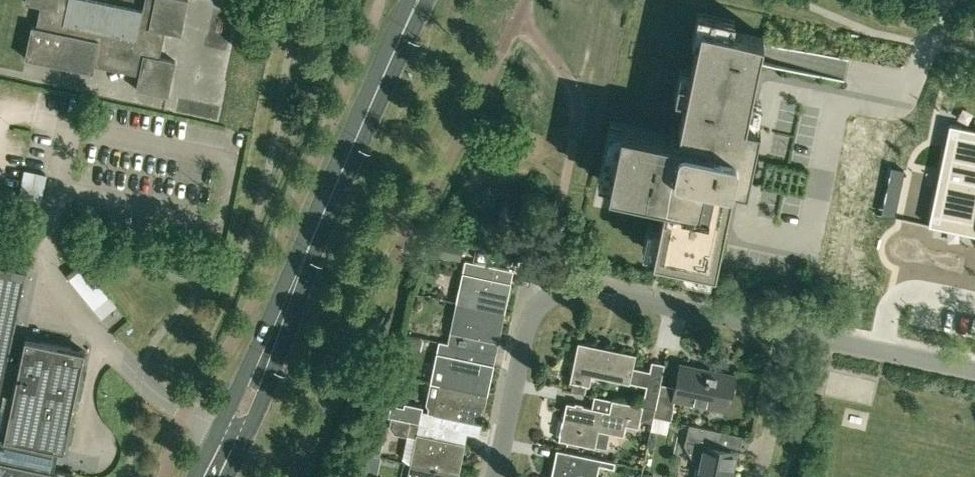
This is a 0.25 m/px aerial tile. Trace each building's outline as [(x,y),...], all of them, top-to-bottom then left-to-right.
[(25,1),(41,4),(37,26),(32,25),(25,57),(93,71),(95,59),(140,69),(136,88),(168,94),(176,60),(160,56),(165,30),(181,33),(188,0),(145,0),(143,10),(100,0),(25,0),(25,1)] [(702,23),(678,135),(621,123),(608,185),(664,197),(659,221),(652,253),(715,266),(733,182),(747,185),(760,122),(745,119),(762,36),(702,23)] [(928,223),(935,225),(935,221),(974,230),(974,128),(949,122),(928,223)] [(892,167),(885,202),(897,204),(904,169),(892,167)] [(447,257),(448,251),(451,241),(433,238),(430,253),(447,257)] [(500,310),(509,268),(465,259),(462,272),(467,273),(461,302),(500,310)] [(76,472),(53,467),(57,448),(64,449),(85,349),(25,337),(19,366),(7,364),(26,271),(0,266),(0,476),(75,476),(76,472)] [(494,340),(500,310),(461,302),(455,331),(450,330),(448,342),(470,346),(472,335),(494,340)] [(422,345),(424,338),(407,335),(405,346),(421,349),(422,345)] [(470,346),(448,342),(440,340),(432,381),(444,384),(483,392),(489,362),(467,358),(470,346)] [(629,381),(633,365),(635,354),(579,342),(571,379),(589,383),(591,373),(629,381)] [(677,386),(675,397),(676,397),(727,408),(734,374),(682,364),(677,386)] [(655,407),(660,382),(661,378),(649,376),(643,404),(655,407)] [(655,407),(654,415),(671,419),(675,401),(670,400),(673,385),(660,382),(655,407)] [(477,422),(483,392),(444,384),(438,413),(423,409),(420,421),(441,426),(452,428),(455,417),(477,422)] [(655,407),(643,404),(612,398),(609,410),(567,401),(559,438),(595,446),(599,429),(624,434),(626,423),(639,426),(640,419),(652,422),(654,415),(655,407)] [(393,416),(398,417),(420,421),(423,409),(424,406),(405,402),(404,405),(392,403),(389,415),(393,416)] [(415,463),(454,471),(460,442),(438,437),(441,426),(420,421),(398,417),(393,416),(391,425),(395,431),(407,433),(402,457),(409,462),(415,463)] [(721,430),(689,423),(686,439),(685,438),(684,443),(693,459),(699,460),(696,476),(731,476),(736,450),(718,446),(721,430)] [(373,436),(370,453),(381,455),(384,438),(382,438),(373,436)] [(557,476),(597,476),(599,464),(614,467),(615,460),(557,448),(552,473),(558,474),(557,476)] [(454,471),(415,463),(412,476),(453,476),(454,471)]
